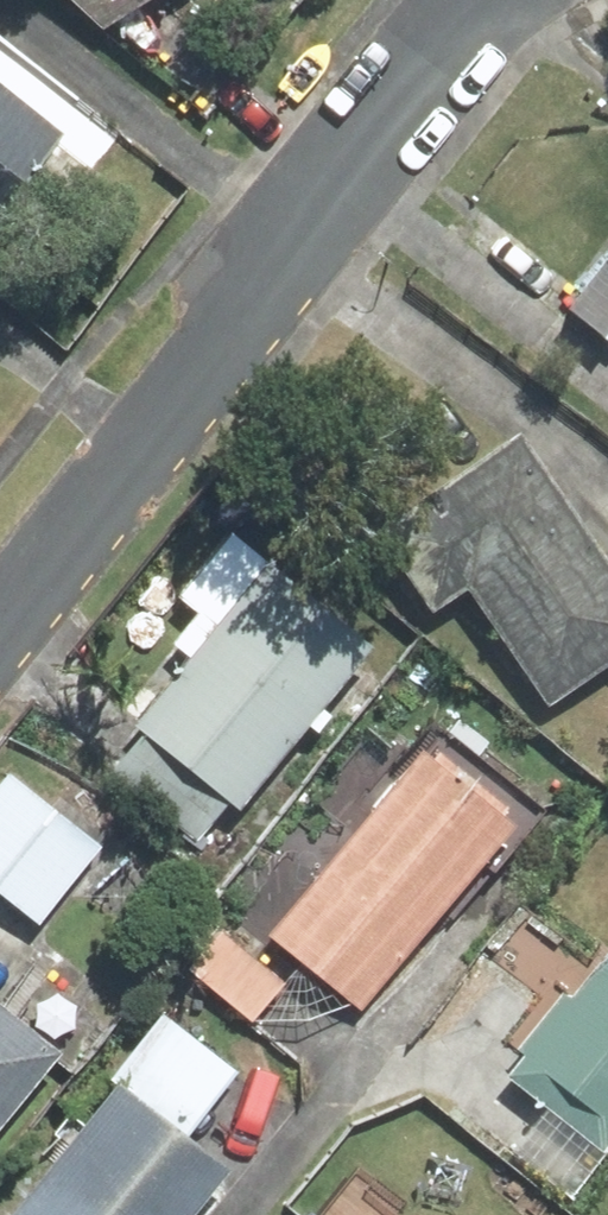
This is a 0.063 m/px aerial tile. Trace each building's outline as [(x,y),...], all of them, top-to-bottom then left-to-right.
[(95,41),(156,0),(53,0),(95,41)] [(47,148),(0,111),(0,209),(47,148)] [(607,332),(607,251),(560,313),(600,343),(607,332)] [(371,536),(423,610),(459,584),(542,701),(607,654),(607,587),(505,441),(371,536)] [(357,647),(221,540),(171,603),(190,618),(166,649),(187,666),(134,732),(140,736),(225,803),(230,807),(357,647)] [(107,778),(191,843),(225,803),(140,736),(107,778)] [(491,834),(403,767),(264,948),(353,1015),(491,834)] [(30,925),(88,850),(0,783),(0,902),(30,925)] [(176,971),(244,1022),(270,988),(202,936),(176,971)] [(596,1153),(607,1138),(607,942),(501,1081),(544,1113),(596,1153)] [(104,1087),(177,1142),(227,1077),(154,1022),(104,1087)] [(40,1062),(0,1032),(0,1114),(40,1062)] [(104,1087),(7,1214),(180,1214),(214,1169),(177,1142),(104,1087)] [(544,1113),(516,1151),(572,1193),(601,1155),(596,1153),(544,1113)]
